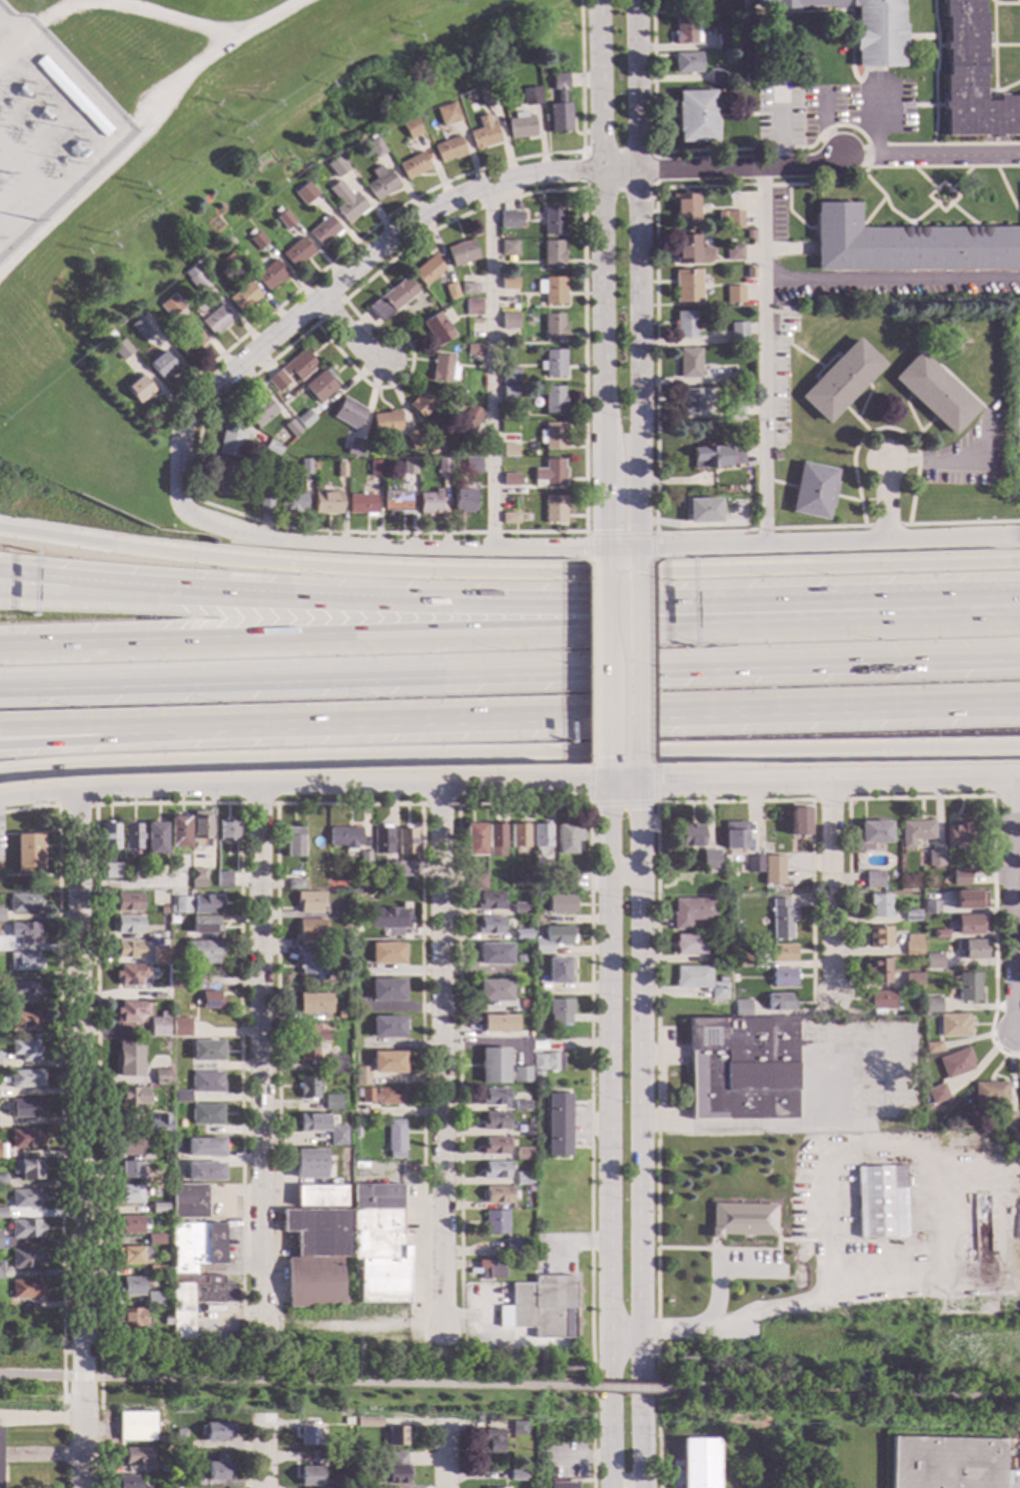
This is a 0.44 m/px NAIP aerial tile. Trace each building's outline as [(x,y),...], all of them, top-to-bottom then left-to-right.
[(676,4),(676,0),(700,0),(700,3),(703,3),(703,14),(688,14),(688,4),(676,4)] [(753,7),(753,0),(901,0),(901,24),(904,24),(904,51),(901,51),(901,66),(855,67),(855,51),(853,51),(852,25),(854,25),(854,7),(840,7),(840,9),(829,10),(829,7),(795,7),(795,10),(770,10),(770,7),(753,7)] [(996,98),(1019,97),(1019,134),(996,135),(996,138),(990,138),(990,134),(945,136),(944,108),(942,108),(942,103),(945,103),(944,75),(947,75),(947,49),(944,49),(944,43),(947,43),(946,16),(944,16),(943,0),(980,0),(981,16),(983,16),(985,75),(981,75),(982,102),(996,102),(996,98)] [(695,19),(700,19),(700,43),(696,43),(696,45),(675,45),(675,31),(675,18),(695,18),(695,19)] [(732,49),(717,49),(716,29),(732,29),(732,49)] [(700,73),(674,73),(674,54),(700,53),(700,73)] [(112,130),(103,137),(34,63),(43,55),(112,130)] [(726,84),(710,84),(710,70),(726,70),(726,84)] [(567,89),(562,90),(563,103),(568,103),(569,131),(550,132),(548,104),(556,104),(555,90),(552,90),(551,75),(566,74),(567,89)] [(496,99),(484,103),(479,87),(491,84),(496,99)] [(539,104),(523,106),(521,90),(537,88),(539,104)] [(715,141),(677,142),(676,92),(714,91),(715,141)] [(460,120),(442,127),(435,108),(453,101),(460,120)] [(525,117),(532,117),(534,136),(508,139),(506,120),(513,119),(513,114),(525,112),(525,117)] [(489,126),(494,124),(499,142),(473,149),(468,132),(480,128),(477,118),(486,115),(489,126)] [(421,133),(409,139),(401,124),(413,117),(421,133)] [(375,137),(376,137),(386,152),(375,159),(366,143),(371,140),(369,137),(373,134),(375,137)] [(465,155),(454,160),(453,158),(440,164),(432,146),(457,136),(465,155)] [(430,168),(406,181),(397,164),(421,151),(430,168)] [(350,169),(338,179),(327,165),(339,155),(350,169)] [(384,172),(387,170),(398,186),(375,201),(365,186),(375,179),(369,170),(379,164),(384,172)] [(348,191),(350,190),(353,194),(355,192),(368,209),(359,216),(358,214),(346,224),(334,208),(340,204),(328,189),(339,180),(348,191)] [(319,196),(307,205),(297,193),(309,184),(319,196)] [(696,227),(673,227),(672,195),(695,194),(696,227)] [(857,231),(1019,227),(1019,266),(816,271),(815,204),(857,203),(857,231)] [(563,235),(544,236),(543,209),(562,208),(563,235)] [(295,222),(286,230),(276,217),(285,210),(295,222)] [(521,229),(500,229),(499,212),(520,211),(521,229)] [(741,228),(726,229),(726,212),(741,211),(741,228)] [(341,232),(335,237),(333,235),(319,246),(308,233),(320,222),(319,220),(321,217),(323,219),(327,216),(341,232)] [(255,233),(250,237),(247,234),(252,229),(255,233)] [(268,243),(259,250),(249,239),(258,231),(268,243)] [(754,239),(745,239),(745,231),(753,231),(754,239)] [(696,248),(712,248),(712,262),(675,263),(674,236),(696,235),(696,248)] [(313,252),(293,269),(281,254),(301,237),(313,252)] [(477,259),(453,267),(446,248),(471,239),(477,259)] [(516,256),(501,256),(500,241),(515,241),(516,256)] [(561,251),(563,250),(564,267),(561,267),(561,274),(553,275),(553,268),(544,268),(543,241),(560,241),(561,251)] [(742,260),(724,261),(724,246),(741,245),(742,260)] [(240,265),(232,272),(222,259),(230,253),(240,265)] [(443,269),(423,286),(411,272),(431,255),(443,269)] [(286,274),(266,291),(254,276),(274,259),(286,274)] [(198,270),(194,273),(190,269),(194,265),(198,270)] [(754,279),(745,279),(745,268),(754,268),(754,279)] [(700,302),(674,302),(673,270),(700,269),(700,302)] [(210,282),(198,292),(188,280),(200,270),(210,282)] [(417,293),(380,323),(366,307),(403,276),(417,293)] [(515,278),(516,290),(501,290),(501,278),(515,278)] [(564,292),(567,292),(567,297),(563,297),(563,304),(544,304),(544,293),(535,293),(535,281),(543,281),(543,278),(563,278),(564,292)] [(260,296),(240,313),(227,298),(247,282),(260,296)] [(458,298),(449,301),(444,285),(453,282),(458,298)] [(477,294),(461,295),(461,284),(477,283),(477,294)] [(743,303),(725,303),(724,287),(743,287),(743,303)] [(184,307),(170,319),(159,305),(173,293),(184,307)] [(480,316),(464,316),(464,299),(480,299),(480,316)] [(233,319),(231,321),(232,323),(223,331),(222,328),(212,337),(200,322),(218,307),(216,304),(219,302),(233,319)] [(437,312),(453,335),(436,347),(420,323),(437,312)] [(694,338),(675,338),(675,312),(694,312),(694,338)] [(516,329),(501,329),(501,313),(516,313),(516,329)] [(562,324),(564,324),(564,338),(562,339),(562,341),(543,341),(543,339),(542,339),(542,335),(543,335),(543,314),(562,314),(562,324)] [(158,330),(147,340),(136,327),(147,317),(158,330)] [(746,343),(730,344),(729,323),(745,323),(746,343)] [(205,340),(185,357),(171,341),(192,324),(205,340)] [(133,351),(122,361),(111,348),(123,338),(133,351)] [(883,365),(825,424),(798,397),(856,338),(883,365)] [(481,355),(465,355),(465,345),(481,344),(481,355)] [(309,355),(308,356),(317,366),(298,382),(290,373),(285,377),(279,369),(304,348),(309,355)] [(699,378),(679,378),(678,349),(698,349),(699,378)] [(176,367),(161,380),(147,363),(163,350),(176,367)] [(563,377),(544,378),(544,371),(539,371),(539,362),(544,362),(544,351),(562,350),(563,377)] [(978,408),(951,436),(892,379),(919,351),(978,408)] [(451,357),(450,362),(453,363),(452,366),(457,367),(455,381),(448,380),(447,383),(429,380),(432,363),(429,363),(430,360),(432,360),(433,354),(451,357)] [(733,381),(733,367),(724,366),(724,376),(725,376),(725,381),(733,381)] [(516,384),(502,384),(502,368),(516,367),(516,384)] [(333,376),(329,380),(335,387),(317,403),(302,386),(322,370),(324,372),(327,369),(333,376)] [(288,383),(276,393),(266,380),(278,370),(288,383)] [(154,390),(138,404),(125,387),(140,374),(154,390)] [(516,401),(502,401),(502,386),(516,386),(516,401)] [(562,396),(564,396),(564,412),(562,412),(562,413),(545,414),(544,387),(562,386),(562,396)] [(702,415),(683,415),(682,389),(701,389),(702,415)] [(434,404),(420,418),(407,405),(421,391),(434,404)] [(276,411),(256,428),(242,411),(263,395),(276,411)] [(365,410),(354,431),(330,418),(342,397),(365,410)] [(462,405),(458,411),(450,406),(454,400),(462,405)] [(742,420),(725,420),(725,402),(742,402),(742,420)] [(482,412),(472,433),(457,426),(467,404),(482,412)] [(314,419),(303,429),(294,419),(306,409),(314,419)] [(399,430),(393,431),(394,439),(386,440),(385,431),(373,433),(371,414),(386,413),(386,411),(397,410),(399,430)] [(299,431),(291,438),(282,426),(289,419),(299,431)] [(564,440),(566,440),(566,450),(544,451),(543,444),(539,444),(538,431),(544,431),(543,424),(564,423),(564,440)] [(243,432),(248,435),(246,445),(240,444),(237,458),(217,454),(222,428),(243,432)] [(421,445),(411,450),(404,435),(414,430),(421,445)] [(363,441),(359,457),(344,454),(348,437),(363,441)] [(268,440),(281,448),(276,457),(262,449),(268,440)] [(517,445),(517,457),(502,457),(502,445),(517,445)] [(741,465),(690,467),(689,449),(740,447),(741,465)] [(480,459),(480,473),(464,473),(463,458),(480,459)] [(309,475),(299,475),(299,459),(309,459),(309,475)] [(342,463),(344,463),(344,477),(336,477),(336,463),(337,464),(337,459),(342,459),(342,463)] [(414,474),(402,474),(402,459),(414,459),(414,474)] [(449,474),(436,474),(436,459),(449,459),(449,474)] [(562,469),(565,469),(565,486),(544,486),(544,489),(533,489),(533,479),(529,479),(529,471),(532,471),(532,470),(544,470),(544,460),(562,460),(562,469)] [(379,476),(369,476),(369,461),(379,461),(379,476)] [(836,470),(833,482),(835,483),(830,508),(828,508),(825,520),(789,512),(799,463),(836,470)] [(237,493),(216,493),(215,467),(236,466),(237,493)] [(274,470),(271,484),(254,480),(257,466),(274,470)] [(517,486),(503,487),(502,474),(517,474),(517,486)] [(463,490),(475,490),(475,511),(472,511),(472,513),(459,513),(459,511),(453,511),(452,482),(463,482),(463,490)] [(439,513),(429,513),(429,516),(425,517),(425,514),(418,514),(418,493),(433,493),(433,489),(439,489),(439,513)] [(304,513),(277,513),(277,491),(304,491),(304,513)] [(340,514),(313,514),(312,491),(339,491),(340,514)] [(409,515),(398,515),(398,511),(382,511),(382,491),(409,491),(409,515)] [(362,494),(373,494),(374,517),(364,517),(364,513),(347,513),(347,495),(359,495),(359,492),(362,492),(362,494)] [(565,522),(545,523),(544,496),(564,496),(565,522)] [(272,514),(258,514),(258,498),(272,498),(272,514)] [(718,522),(686,522),(686,500),(718,499),(718,522)] [(517,523),(501,524),(501,514),(517,514),(517,523)] [(807,835),(790,835),(789,808),(807,808),(807,835)] [(208,816),(209,816),(209,838),(209,846),(193,847),(193,839),(191,839),(191,817),(191,812),(208,812),(208,816)] [(188,848),(170,848),(170,816),(188,816),(188,848)] [(229,821),(235,821),(235,841),(220,841),(219,820),(224,820),(224,817),(229,817),(229,821)] [(745,850),(723,850),(723,822),(745,821),(745,850)] [(889,844),(860,844),(860,822),(889,821),(889,844)] [(933,841),(913,841),(913,849),(901,849),(900,822),(933,821),(933,841)] [(968,847),(948,847),(948,826),(953,826),(953,822),(968,822),(968,847)] [(119,849),(102,849),(102,840),(99,840),(99,836),(102,836),(102,824),(119,824),(119,849)] [(141,850),(124,850),(124,824),(141,824),(141,850)] [(165,854),(147,854),(146,824),(165,824),(165,854)] [(483,856),(465,857),(465,824),(483,824),(483,856)] [(693,826),(701,826),(702,848),(679,848),(679,826),(687,826),(687,824),(693,824),(693,826)] [(390,854),(373,854),(373,829),(380,829),(380,825),(390,825),(390,854)] [(503,856),(489,856),(489,847),(487,847),(486,825),(502,825),(503,856)] [(526,848),(509,847),(510,825),(526,825),(526,848)] [(548,847),(532,847),(532,825),(548,825),(548,847)] [(573,830),(578,829),(578,842),(573,842),(573,854),(556,854),(555,825),(573,825),(573,830)] [(302,855),(295,855),(295,847),(286,847),(286,829),(302,828),(302,855)] [(321,852),(306,852),(306,828),(321,828),(321,852)] [(360,846),(355,846),(355,849),(344,849),(344,846),(329,846),(329,828),(360,828),(360,846)] [(415,854),(397,855),(397,830),(415,829),(415,854)] [(41,873),(16,873),(16,835),(41,835),(41,873)] [(717,870),(702,870),(702,850),(717,850),(717,870)] [(942,867),(920,867),(920,851),(942,851),(942,867)] [(369,867),(358,867),(358,853),(369,853),(369,867)] [(762,873),(745,873),(745,857),(762,856),(762,873)] [(782,856),(782,885),(763,885),(763,856),(782,856)] [(395,876),(384,876),(383,861),(395,861),(395,876)] [(413,877),(397,877),(397,862),(413,862),(413,877)] [(121,879),(104,879),(104,864),(121,863),(121,879)] [(205,888),(190,888),(190,868),(204,868),(205,888)] [(969,885),(951,886),(951,869),(969,869),(969,885)] [(881,876),(885,875),(885,881),(881,881),(881,888),(865,888),(865,872),(881,871),(881,876)] [(484,890),(467,890),(467,874),(484,874),(484,890)] [(302,889),(288,889),(288,880),(302,880),(302,889)] [(370,883),(367,890),(362,888),(365,881),(370,883)] [(501,910),(476,910),(475,901),(479,901),(479,892),(501,892),(501,910)] [(984,909),(953,909),(953,892),(984,892),(984,909)] [(37,901),(42,901),(42,913),(10,913),(10,893),(37,893),(37,901)] [(323,907),(321,907),(321,913),(300,913),(300,906),(296,906),(296,893),(323,893),(323,907)] [(142,911),(116,911),(116,894),(142,894),(142,911)] [(572,913),(546,913),(546,895),(572,895),(572,913)] [(889,918),(872,918),(871,906),(869,906),(869,895),(888,895),(889,918)] [(220,913),(194,914),(194,896),(220,896),(220,913)] [(189,897),(189,914),(173,913),(174,897),(189,897)] [(714,920),(689,920),(689,931),(671,931),(671,913),(673,913),(673,900),(714,899),(714,920)] [(788,908),(794,908),(794,922),(791,922),(791,940),(772,940),(771,899),(788,899),(788,908)] [(938,914),(923,914),(923,901),(938,901),(938,914)] [(528,914),(512,914),(512,904),(528,904),(528,914)] [(408,929),(402,929),(402,936),(386,936),(386,928),(371,928),(371,909),(408,909),(408,929)] [(917,922),(902,922),(902,911),(918,911),(917,922)] [(142,933),(116,934),(116,916),(142,915),(142,933)] [(984,927),(979,927),(979,935),(955,935),(955,916),(983,915),(984,927)] [(218,925),(219,925),(219,934),(191,935),(191,917),(218,916),(218,925)] [(501,934),(476,935),(476,926),(480,926),(479,917),(501,917),(501,934)] [(326,933),(323,933),(323,941),(298,941),(298,920),(326,920),(326,933)] [(38,943),(29,943),(29,945),(19,946),(19,937),(10,937),(10,924),(38,924),(38,943)] [(569,944),(549,945),(549,954),(534,954),(534,939),(545,939),(545,928),(569,927),(569,944)] [(889,947),(869,947),(869,927),(889,927),(889,947)] [(529,939),(514,940),(514,929),(529,929),(529,939)] [(946,939),(931,939),(931,930),(946,930),(946,939)] [(703,955),(675,955),(675,935),(703,935),(703,955)] [(920,956),(904,956),(904,943),(905,943),(905,936),(920,936),(920,956)] [(142,958),(117,958),(117,941),(142,941),(142,958)] [(221,955),(217,955),(217,964),(195,964),(195,961),(185,961),(185,941),(221,941),(221,955)] [(984,948),(987,948),(987,960),(962,960),(962,951),(956,951),(955,941),(984,941),(984,948)] [(403,965),(372,965),(371,943),(403,943),(403,965)] [(509,966),(478,966),(478,944),(509,943),(509,966)] [(795,962),(772,963),(772,945),(794,945),(795,962)] [(166,966),(167,947),(152,946),(152,965),(166,966)] [(37,958),(42,958),(42,969),(38,969),(38,971),(10,971),(10,953),(37,952),(37,958)] [(319,981),(309,981),(309,976),(297,976),(297,965),(300,965),(300,953),(319,953),(319,981)] [(941,969),(926,969),(926,954),(941,954),(941,969)] [(749,967),(733,967),(733,956),(749,956),(749,967)] [(566,984),(547,984),(548,959),(567,959),(566,984)] [(889,983),(864,984),(864,968),(869,968),(869,959),(888,959),(889,983)] [(147,986),(119,987),(119,979),(114,979),(114,972),(119,972),(119,966),(147,966),(147,986)] [(709,988),(675,988),(675,967),(709,967),(709,988)] [(795,987),(772,987),(772,969),(795,969),(795,987)] [(979,1001),(957,1002),(956,972),(979,972),(979,1001)] [(921,989),(904,990),(903,974),(921,973),(921,989)] [(404,1001),(373,1001),(373,980),(403,980),(404,1001)] [(509,1002),(478,1002),(477,980),(509,980),(509,1002)] [(38,989),(43,989),(43,996),(38,996),(38,1003),(20,1003),(20,996),(11,997),(11,983),(38,983),(38,989)] [(726,1000),(709,1000),(709,983),(726,983),(726,1000)] [(163,1000),(150,1001),(150,990),(163,990),(163,1000)] [(219,998),(224,998),(224,1009),(201,1010),(201,1006),(197,1006),(197,1000),(202,1000),(202,992),(219,992),(219,998)] [(891,1010),(870,1010),(870,992),(891,992),(891,1010)] [(330,1013),(299,1013),(299,994),(330,993),(330,1013)] [(790,1001),(793,1001),(794,1011),(768,1011),(767,994),(790,994),(790,1001)] [(940,998),(940,1013),(924,1013),(924,998),(940,998)] [(571,1014),(570,1014),(570,1025),(550,1025),(550,1015),(547,1015),(547,1000),(571,1000),(571,1014)] [(751,1016),(734,1016),(734,1001),(734,1000),(751,1000),(751,1016)] [(147,1016),(138,1016),(138,1022),(115,1022),(115,1009),(120,1009),(120,1002),(147,1002),(147,1016)] [(37,1016),(42,1016),(43,1024),(39,1024),(39,1030),(11,1030),(11,1011),(37,1011),(37,1016)] [(167,1036),(150,1036),(150,1018),(159,1018),(159,1012),(167,1012),(167,1036)] [(966,1020),(969,1020),(969,1037),(939,1037),(938,1015),(966,1015),(966,1020)] [(515,1032),(482,1032),(482,1016),(514,1016),(515,1032)] [(404,1038),(372,1038),(372,1017),(404,1017),(404,1038)] [(796,1119),(691,1120),(689,1020),(795,1018),(796,1119)] [(190,1036),(173,1036),(173,1019),(190,1019),(190,1036)] [(319,1030),(325,1030),(326,1042),(317,1042),(318,1062),(299,1063),(299,1025),(319,1025),(319,1030)] [(38,1048),(40,1048),(40,1054),(38,1054),(38,1062),(20,1062),(20,1055),(11,1055),(11,1041),(38,1041),(38,1048)] [(223,1061),(193,1061),(193,1041),(223,1041),(223,1061)] [(546,1049),(532,1050),(532,1042),(546,1041),(546,1049)] [(941,1052),(925,1055),(923,1044),(939,1041),(941,1052)] [(141,1077),(117,1077),(117,1042),(141,1042),(141,1077)] [(972,1062),(970,1063),(972,1069),(945,1079),(937,1058),(966,1048),(972,1062)] [(507,1049),(507,1083),(480,1083),(481,1069),(479,1069),(479,1062),(480,1062),(480,1049),(507,1049)] [(403,1073),(372,1074),(371,1052),(403,1052),(403,1073)] [(562,1054),(562,1071),(532,1070),(532,1055),(547,1055),(547,1053),(562,1054)] [(344,1074),(328,1074),(328,1055),(343,1055),(344,1074)] [(369,1067),(369,1086),(355,1086),(355,1067),(369,1067)] [(530,1082),(512,1083),(512,1067),(530,1067),(530,1082)] [(43,1087),(11,1088),(10,1071),(42,1069),(43,1087)] [(168,1084),(155,1085),(154,1070),(168,1069),(168,1084)] [(222,1082),(223,1082),(223,1093),(192,1093),(191,1072),(222,1072),(222,1082)] [(542,1080),(534,1080),(534,1072),(542,1072),(542,1080)] [(317,1099),(299,1099),(299,1078),(317,1078),(317,1099)] [(1006,1103),(973,1103),(973,1083),(1006,1083),(1006,1103)] [(948,1098),(932,1104),(926,1090),(942,1084),(948,1098)] [(145,1110),(145,1111),(132,1111),(132,1105),(120,1105),(120,1099),(116,1099),(116,1092),(121,1092),(121,1088),(146,1088),(145,1110)] [(360,1098),(353,1097),(353,1088),(361,1088),(360,1098)] [(403,1104),(378,1105),(377,1101),(373,1101),(373,1103),(362,1103),(362,1089),(372,1088),(372,1095),(377,1095),(377,1089),(403,1089),(403,1104)] [(506,1106),(480,1106),(480,1096),(484,1096),(484,1089),(506,1088),(506,1106)] [(190,1102),(175,1103),(175,1091),(190,1091),(190,1102)] [(569,1156),(546,1156),(547,1094),(569,1094),(569,1156)] [(339,1111),(323,1111),(323,1095),(339,1095),(339,1111)] [(38,1103),(43,1103),(43,1112),(38,1112),(38,1117),(10,1117),(10,1101),(38,1101),(38,1103)] [(528,1110),(514,1110),(513,1101),(528,1101),(528,1110)] [(221,1126),(192,1126),(192,1105),(221,1104),(221,1126)] [(506,1130),(481,1131),(481,1121),(484,1121),(484,1113),(506,1112),(506,1130)] [(1013,1129),(1000,1129),(999,1112),(1013,1112),(1013,1129)] [(169,1135),(156,1135),(156,1133),(145,1133),(145,1119),(156,1119),(156,1115),(169,1115),(169,1135)] [(327,1131),(298,1132),(298,1116),(327,1116),(327,1131)] [(404,1158),(389,1158),(389,1151),(387,1151),(388,1120),(404,1120),(404,1158)] [(346,1146),(329,1147),(329,1127),(346,1127),(346,1146)] [(38,1135),(43,1135),(43,1143),(39,1143),(39,1148),(12,1149),(11,1129),(38,1129),(38,1135)] [(145,1148),(137,1148),(137,1155),(119,1156),(119,1136),(145,1136),(145,1148)] [(167,1141),(163,1147),(158,1143),(162,1137),(167,1141)] [(507,1155),(481,1155),(481,1146),(485,1146),(485,1138),(507,1138),(507,1155)] [(222,1156),(187,1157),(187,1139),(222,1139),(222,1156)] [(530,1160),(515,1160),(514,1148),(530,1148),(530,1160)] [(295,1168),(293,1168),(293,1163),(293,1151),(294,1151),(294,1150),(324,1150),(324,1179),(295,1179),(295,1168)] [(39,1165),(44,1165),(44,1174),(39,1174),(39,1180),(21,1181),(21,1174),(12,1174),(11,1161),(39,1160),(39,1165)] [(140,1180),(119,1180),(119,1163),(140,1162),(140,1180)] [(507,1180),(482,1180),(482,1170),(485,1170),(485,1163),(507,1162),(507,1180)] [(223,1181),(186,1181),(186,1164),(222,1163),(223,1181)] [(906,1237),(858,1239),(855,1168),(904,1166),(906,1237)] [(531,1185),(516,1185),(516,1172),(531,1172),(531,1185)] [(373,1207),(358,1207),(357,1183),(373,1183),(373,1207)] [(206,1219),(171,1219),(171,1185),(205,1185),(206,1219)] [(141,1187),(146,1187),(146,1197),(141,1197),(141,1204),(120,1204),(120,1199),(116,1199),(115,1192),(121,1192),(120,1186),(141,1186),(141,1187)] [(345,1207),(296,1207),(296,1187),(344,1186),(345,1207)] [(511,1204),(485,1204),(485,1187),(511,1186),(511,1204)] [(38,1193),(43,1193),(43,1203),(39,1203),(39,1208),(11,1209),(11,1189),(38,1189),(38,1193)] [(990,1250),(973,1250),(972,1195),(988,1195),(990,1250)] [(775,1236),(719,1234),(719,1238),(709,1238),(709,1227),(711,1227),(711,1203),(775,1204),(775,1236)] [(167,1214),(151,1214),(151,1204),(167,1204),(167,1214)] [(1014,1206),(1019,1206),(1019,1240),(1012,1239),(1014,1206)] [(400,1209),(401,1247),(407,1247),(407,1303),(359,1304),(359,1259),(352,1259),(352,1209),(400,1209)] [(351,1257),(296,1258),(296,1232),(282,1232),(282,1211),(350,1210),(351,1257)] [(507,1234),(485,1235),(485,1211),(507,1211),(507,1234)] [(141,1219),(147,1219),(147,1229),(142,1229),(142,1234),(121,1235),(121,1233),(116,1233),(116,1225),(121,1225),(121,1217),(141,1217),(141,1219)] [(38,1224),(43,1224),(43,1233),(39,1233),(39,1239),(11,1239),(11,1220),(38,1220),(38,1224)] [(196,1275),(172,1275),(172,1224),(224,1224),(224,1265),(196,1265),(196,1275)] [(162,1245),(147,1245),(147,1234),(161,1234),(162,1245)] [(501,1250),(515,1254),(518,1245),(503,1242),(501,1250)] [(149,1258),(142,1258),(142,1265),(121,1266),(121,1260),(117,1260),(117,1249),(121,1249),(121,1248),(149,1247),(149,1258)] [(39,1254),(45,1254),(45,1263),(39,1263),(39,1268),(11,1268),(11,1251),(39,1251),(39,1254)] [(341,1297),(346,1297),(346,1306),(287,1307),(286,1258),(340,1258),(341,1297)] [(504,1279),(481,1279),(481,1269),(477,1269),(477,1261),(503,1260),(504,1279)] [(163,1275),(148,1275),(148,1266),(163,1266),(163,1275)] [(223,1276),(223,1283),(235,1283),(236,1302),(193,1303),(193,1343),(172,1343),(171,1276),(223,1276)] [(575,1338),(534,1338),(534,1328),(498,1328),(498,1306),(511,1306),(511,1284),(534,1284),(534,1277),(575,1277),(575,1338)] [(142,1296),(121,1296),(121,1295),(116,1295),(116,1286),(122,1286),(122,1278),(142,1278),(142,1296)] [(39,1287),(44,1287),(44,1296),(39,1296),(39,1300),(12,1300),(12,1280),(39,1280),(39,1287)] [(162,1295),(170,1295),(170,1308),(146,1308),(146,1292),(162,1292),(162,1295)] [(143,1326),(122,1326),(122,1322),(117,1322),(117,1314),(122,1314),(122,1309),(143,1309),(143,1326)] [(374,1411),(374,1418),(380,1418),(380,1427),(356,1427),(356,1418),(359,1418),(359,1411),(374,1411)] [(153,1441),(117,1441),(117,1413),(153,1413),(153,1441)] [(525,1435),(510,1435),(510,1421),(525,1421),(525,1435)] [(226,1441),(204,1441),(204,1436),(200,1436),(200,1427),(204,1427),(204,1425),(226,1424),(226,1441)] [(405,1427),(405,1433),(408,1433),(408,1439),(405,1439),(405,1445),(387,1446),(387,1427),(405,1427)] [(325,1442),(321,1442),(321,1446),(301,1446),(301,1428),(325,1428),(325,1442)] [(183,1438),(175,1438),(175,1430),(183,1430),(183,1438)] [(501,1454),(481,1454),(481,1431),(501,1431),(501,1454)] [(1003,1440),(1001,1487),(889,1487),(890,1437),(1003,1440)] [(718,1440),(718,1487),(683,1487),(683,1440),(718,1440)] [(149,1464),(124,1464),(123,1449),(148,1448),(149,1464)] [(226,1462),(226,1463),(231,1463),(231,1480),(206,1480),(207,1462),(214,1462),(214,1453),(226,1453),(226,1462)] [(348,1464),(339,1464),(339,1454),(348,1454),(348,1464)] [(405,1454),(405,1466),(409,1466),(409,1476),(405,1476),(405,1484),(386,1484),(386,1482),(382,1482),(382,1477),(386,1477),(386,1466),(389,1466),(389,1462),(380,1462),(380,1454),(405,1454)] [(321,1486),(299,1486),(299,1479),(297,1479),(297,1475),(300,1475),(299,1467),(321,1467),(321,1486)] [(523,1481),(509,1481),(509,1471),(523,1471),(523,1481)] [(188,1474),(188,1486),(173,1486),(173,1474),(188,1474)] [(140,1486),(140,1487),(112,1487),(113,1482),(116,1482),(117,1476),(136,1476),(136,1486),(140,1486)]
